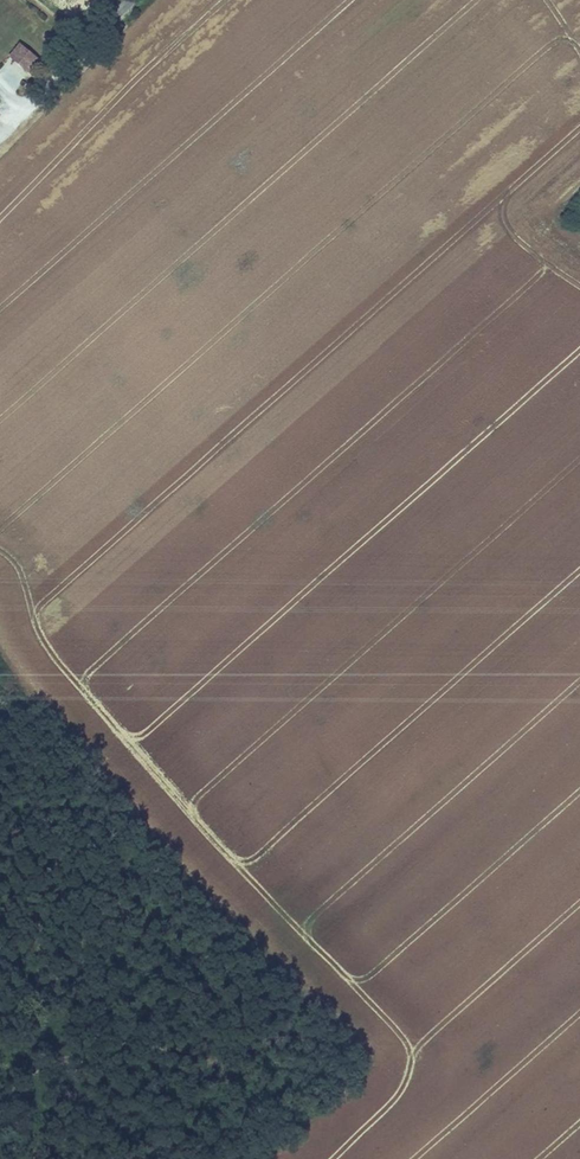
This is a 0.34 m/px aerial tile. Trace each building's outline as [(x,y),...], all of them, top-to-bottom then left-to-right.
[(16,44),(6,57),(23,70),(33,58),(16,44)]
